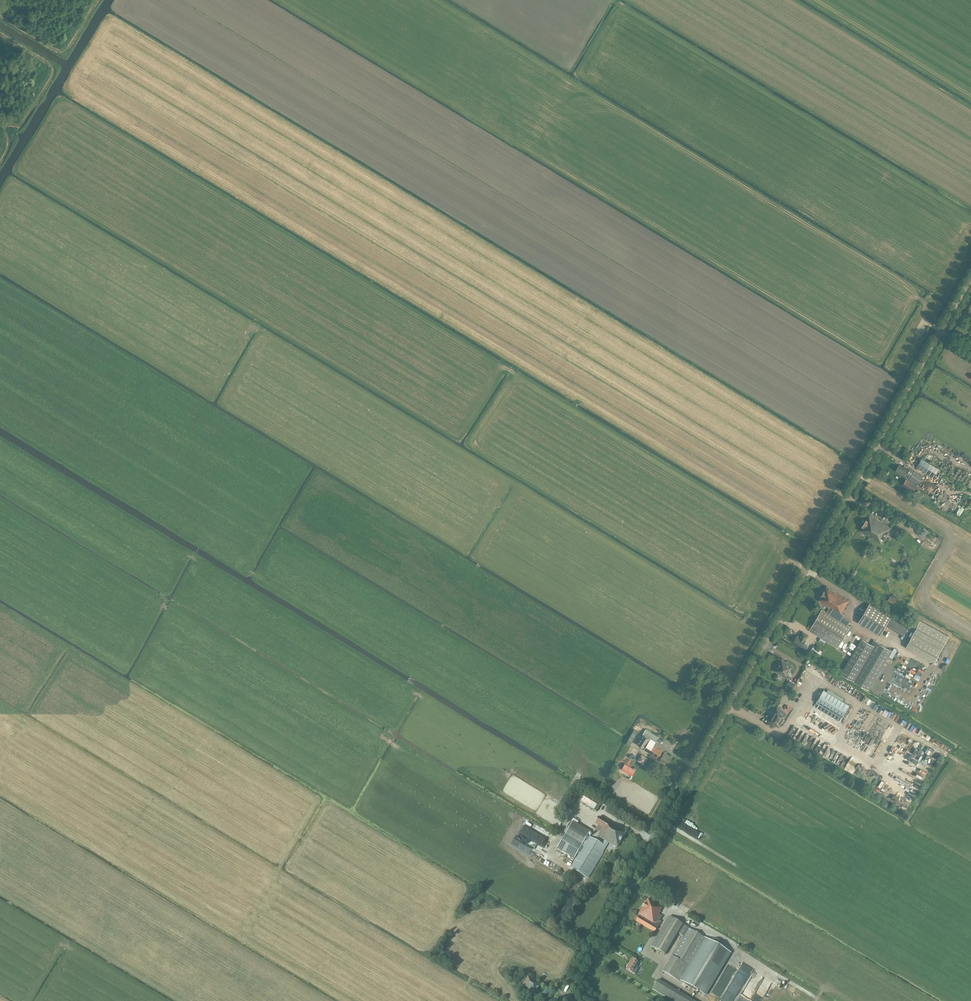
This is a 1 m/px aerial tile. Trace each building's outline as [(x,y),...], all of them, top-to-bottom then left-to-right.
[(930,475),(934,468),(934,467),(921,460),(916,467),(930,475)] [(903,466),(900,464),(899,465),(896,470),(904,476),(905,477),(907,478),(902,484),(913,491),(923,476),(910,468),(909,468),(904,465),(903,466)] [(882,543),(891,527),(869,514),(860,530),(882,543)] [(842,613),(849,599),(827,585),(819,599),(830,606),(827,611),(822,609),(809,630),(838,648),(851,626),(841,620),(844,614),(842,613)] [(870,603),(858,622),(880,635),(886,624),(891,616),(870,603)] [(947,635),(921,621),(906,647),(933,662),(947,635)] [(804,647),(811,635),(805,631),(802,636),(799,635),(795,642),(804,647)] [(871,644),(861,639),(842,672),(869,688),(892,650),(873,640),(871,644)] [(815,645),(811,649),(819,655),(822,651),(815,645)] [(786,677),(793,665),(782,658),(775,670),(786,677)] [(714,692),(719,682),(712,678),(707,687),(704,685),(702,687),(709,691),(710,689),(714,692)] [(694,693),(701,681),(698,679),(690,691),(694,693)] [(792,689),(796,682),(790,679),(786,686),(792,689)] [(842,717),(850,704),(824,689),(816,701),(842,717)] [(777,706),(769,720),(780,726),(782,721),(783,722),(785,718),(785,717),(788,713),(777,706)] [(630,746),(638,731),(634,728),(626,743),(630,746)] [(659,758),(660,758),(661,759),(660,760),(663,762),(664,761),(667,763),(672,755),(664,750),(664,751),(663,750),(654,744),(656,741),(659,737),(654,733),(646,729),(643,733),(637,743),(645,748),(644,749),(649,752),(649,753),(658,758),(659,758)] [(634,776),(636,773),(634,772),(636,770),(625,763),(622,768),(633,775),(634,776)] [(580,796),(577,801),(596,812),(599,807),(583,797),(580,796)] [(604,841),(602,845),(606,847),(608,843),(617,848),(626,833),(599,817),(594,824),(598,826),(595,830),(600,832),(598,837),(604,841)] [(590,833),(573,822),(557,848),(575,858),(590,833)] [(606,847),(602,845),(589,837),(570,868),(587,879),(606,847)] [(655,933),(661,922),(660,921),(662,917),(659,915),(660,913),(660,912),(662,908),(648,899),(638,915),(639,916),(636,922),(655,933)] [(665,955),(683,925),(669,917),(651,947),(665,955)] [(680,982),(706,939),(689,928),(683,925),(678,934),(683,937),(672,956),(663,972),(680,982)] [(732,954),(706,939),(681,982),(706,997),(732,954)] [(632,958),(626,969),(633,973),(635,975),(638,970),(636,968),(639,962),(632,958)] [(535,996),(542,984),(528,976),(521,987),(535,996)] [(652,990),(671,1000),(693,1000),(658,980),(652,990)]
